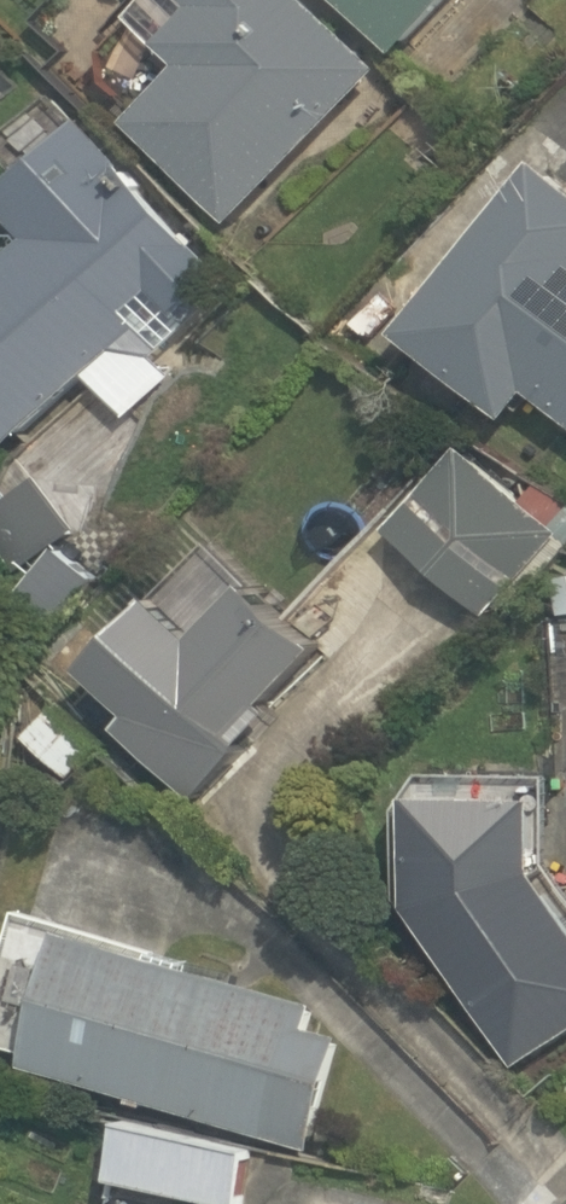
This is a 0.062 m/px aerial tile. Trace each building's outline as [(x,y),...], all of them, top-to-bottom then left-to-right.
[(123,118),(227,221),(381,65),(314,0),(146,0),(141,5),(167,32),(160,40),(168,47),(161,54),(174,68),(123,118)] [(394,50),(441,0),(342,0),(394,50)] [(8,441),(84,374),(124,420),(172,377),(155,356),(207,306),(197,295),(223,268),(81,114),(0,183),(0,199),(29,233),(0,260),(0,432),(8,441)] [(539,155),(401,325),(507,415),(530,388),(565,418),(565,176),(539,155)] [(463,456),(397,530),(499,621),(565,547),(463,456)] [(278,474),(127,618),(210,705),(361,561),(278,474)] [(60,700),(25,732),(66,778),(101,747),(60,700)] [(408,789),(409,904),(515,1065),(565,1031),(565,907),(539,864),(539,793),(408,789)] [(17,919),(0,979),(0,1049),(308,1136),(343,1010),(17,919)] [(227,1203),(248,1203),(262,1150),(132,1117),(117,1176),(227,1203)]
